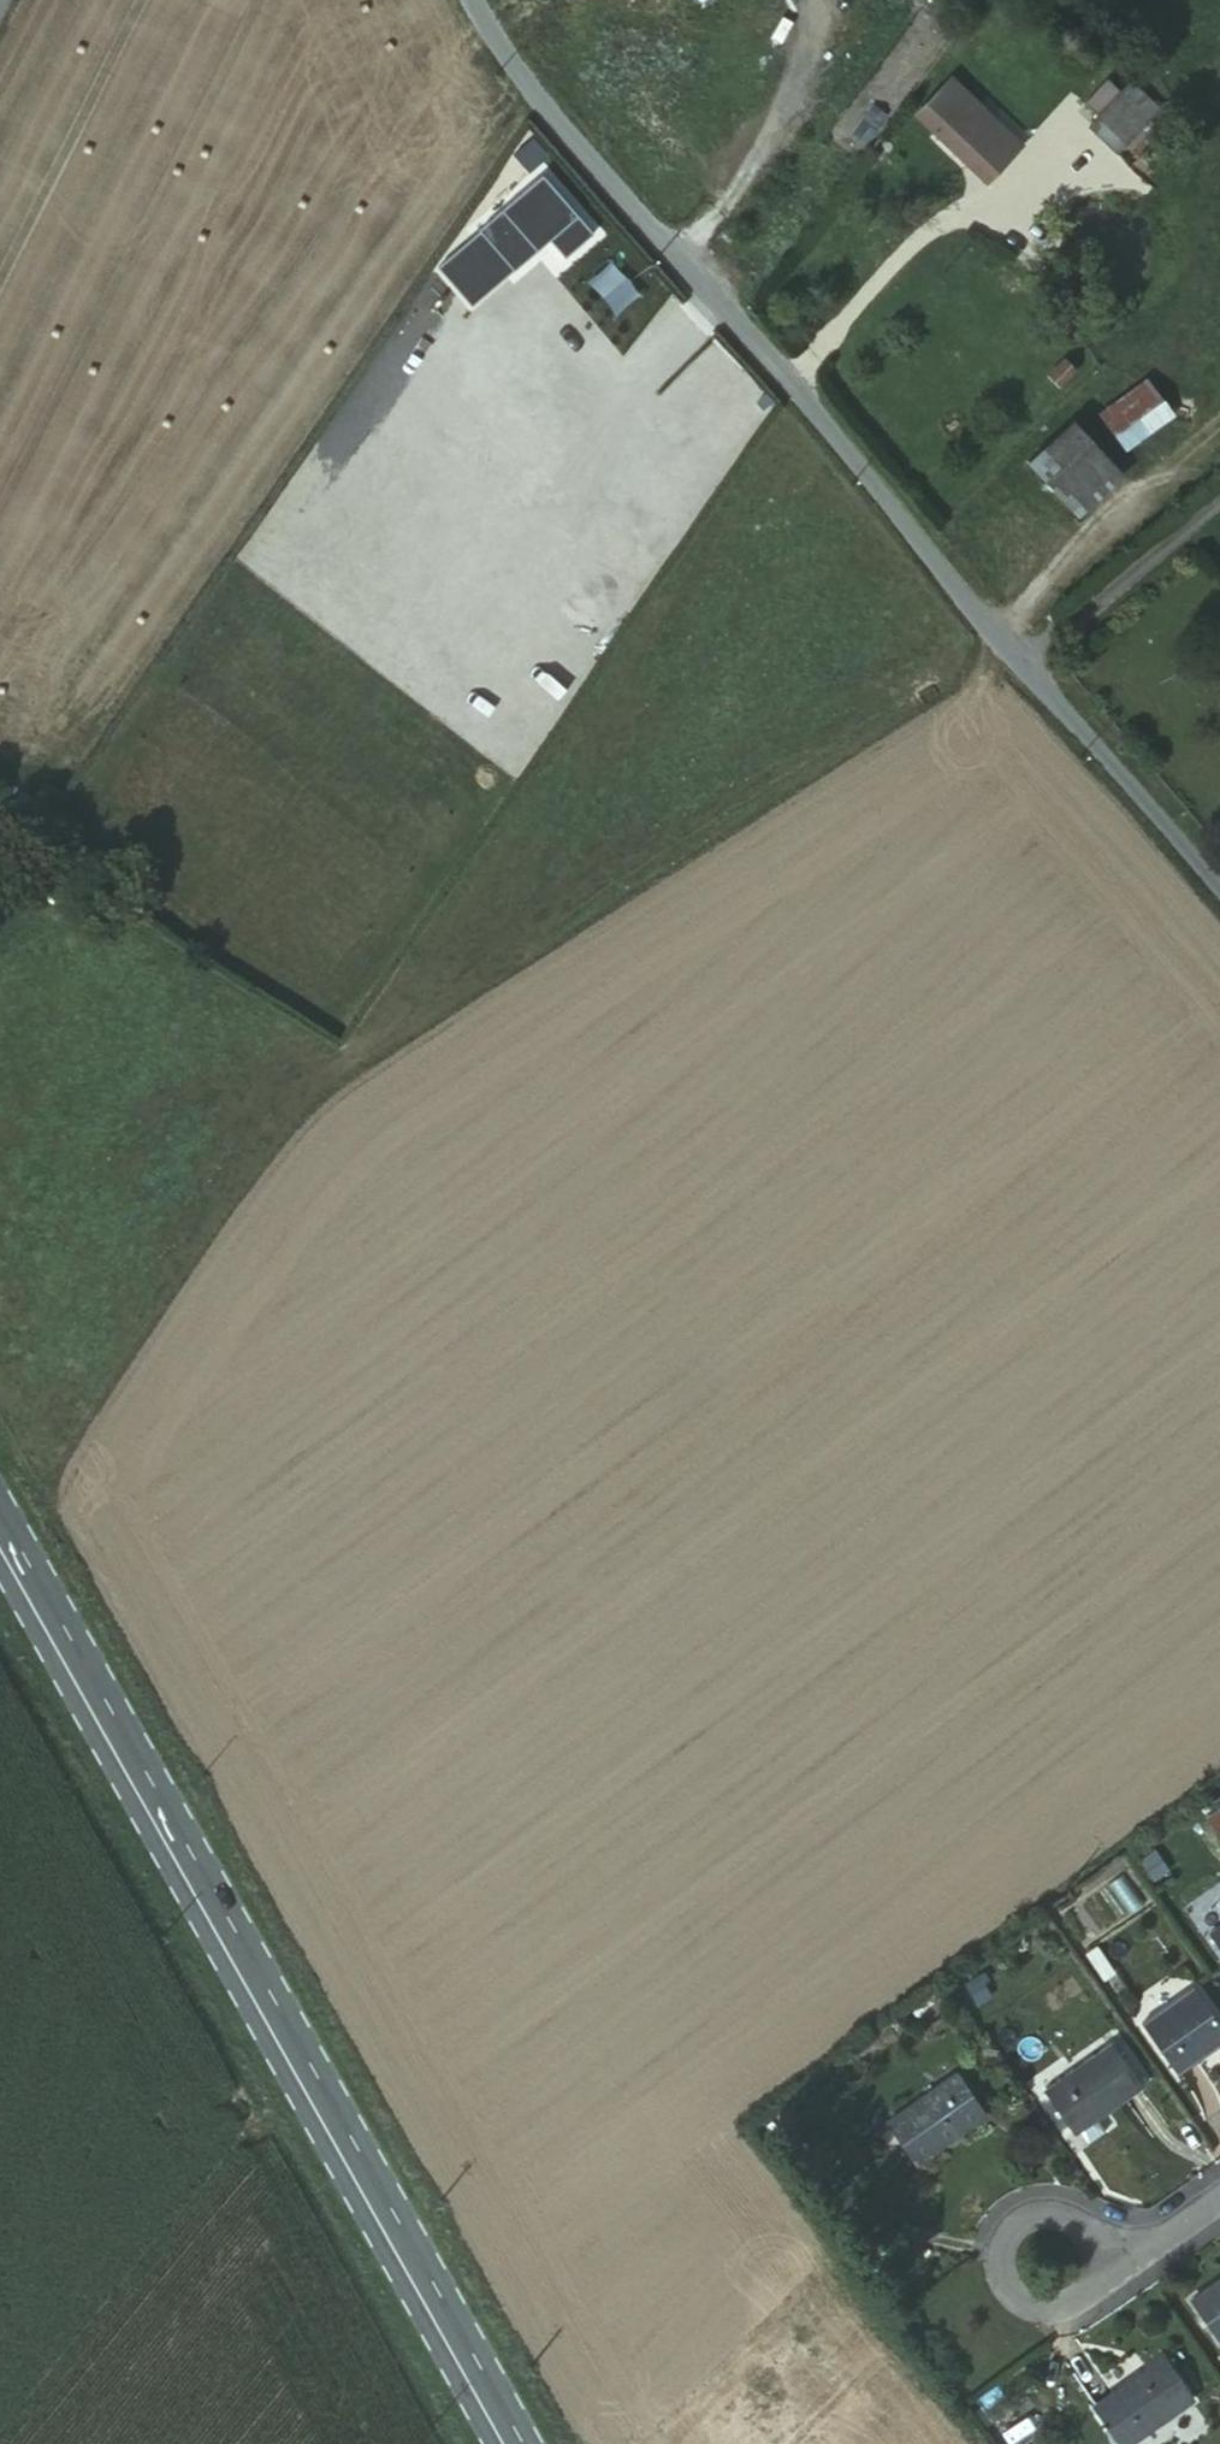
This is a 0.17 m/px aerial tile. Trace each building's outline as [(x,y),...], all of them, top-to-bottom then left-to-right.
[(937,82),(904,112),(978,185),(1006,155),(937,82)] [(1108,155),(1145,108),(1115,84),(1107,94),(1091,82),(1070,109),(1086,121),(1077,131),(1108,155)] [(511,153),(527,172),(545,156),(529,138),(511,153)] [(591,234),(540,174),(475,230),(476,231),(510,271),(547,241),(562,259),(591,234)] [(468,307),(510,271),(476,231),(433,267),(468,307)] [(1133,398),(1096,426),(1118,452),(1153,422),(1133,398)] [(1091,474),(1060,433),(1011,470),(1042,512),(1091,474)] [(1207,1819),(1219,1838),(1219,1809),(1207,1819)] [(1206,1931),(1219,1952),(1219,1922),(1206,1931)] [(1185,1989),(1132,2022),(1170,2078),(1219,2045),(1219,2043),(1185,1989)] [(1139,2087),(1113,2051),(1049,2094),(1074,2131),(1139,2087)] [(984,2114),(957,2076),(889,2119),(916,2160),(984,2114)] [(1173,2289),(1201,2327),(1219,2314),(1219,2259),(1173,2289)] [(1178,2399),(1148,2357),(1084,2400),(1113,2442),(1178,2399)]
